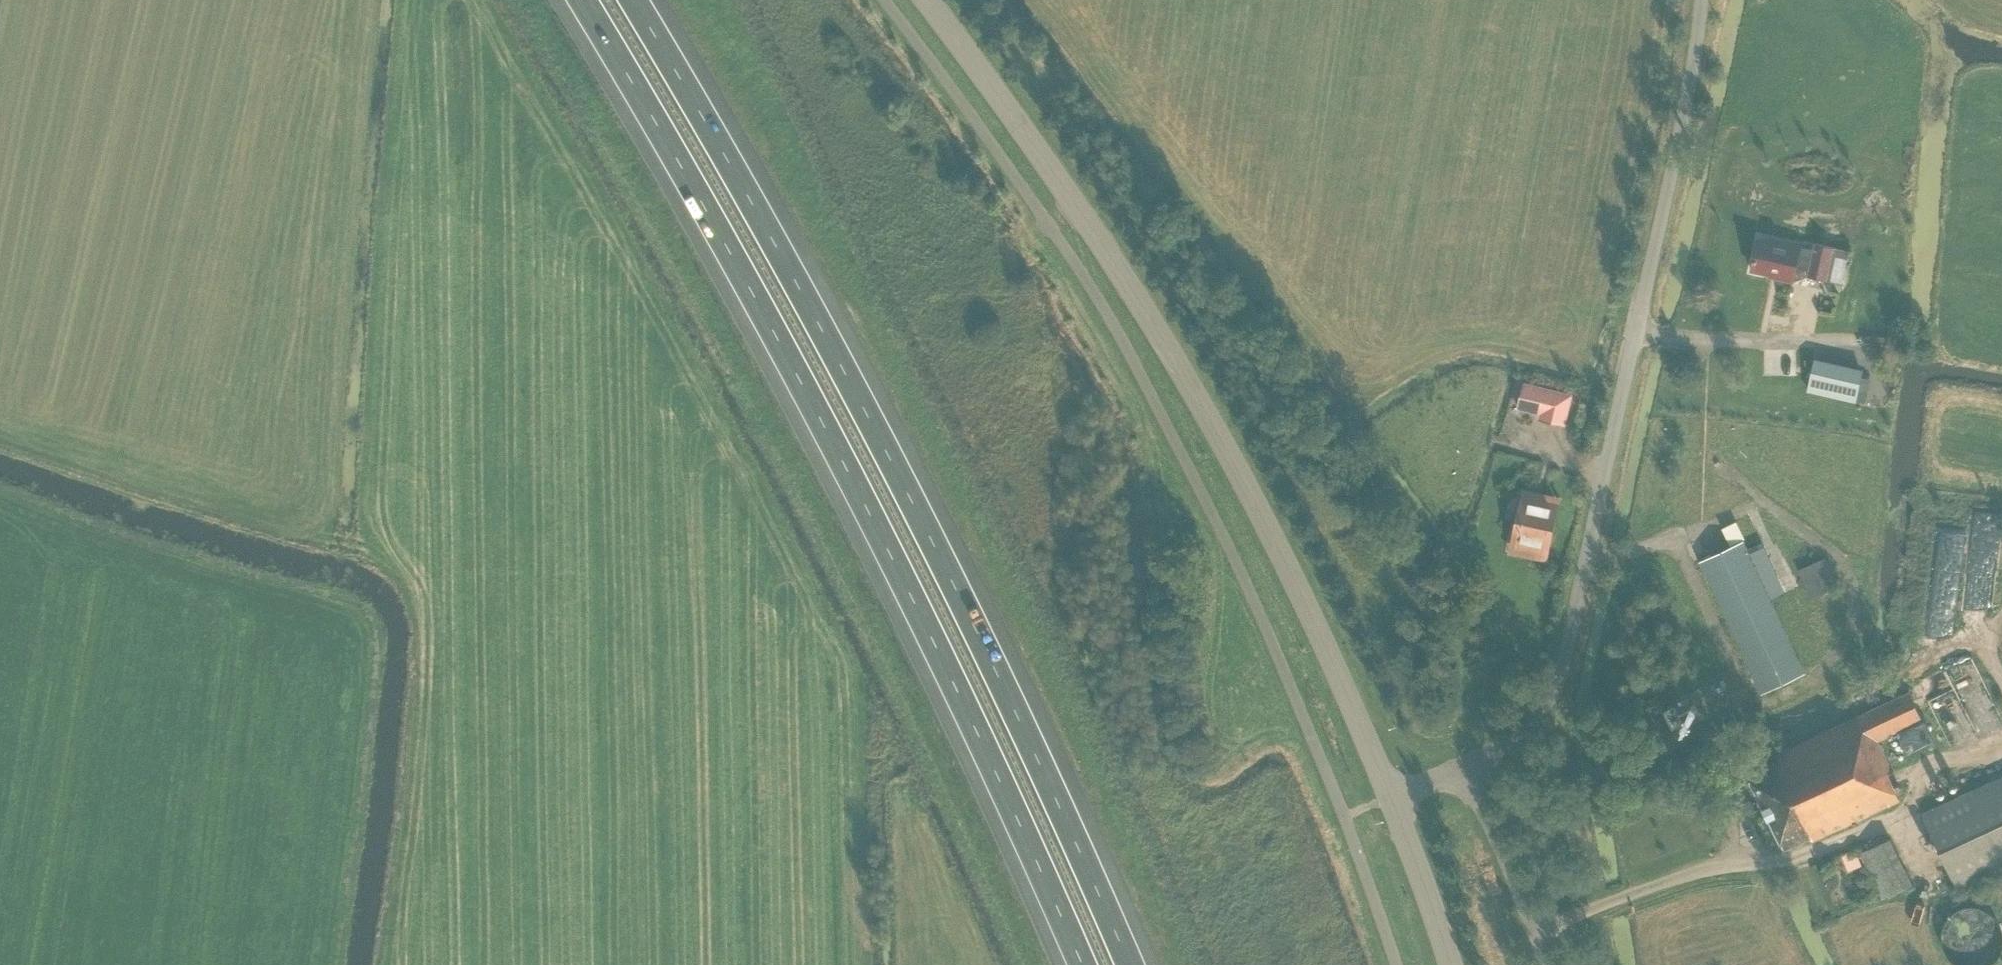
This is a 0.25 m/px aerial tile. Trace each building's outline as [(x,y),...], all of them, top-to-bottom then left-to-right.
[(1826,279),(1833,246),(1816,242),(1814,249),(1800,246),(1801,245),(1781,241),(1780,244),(1759,238),(1752,269),(1779,276),(1778,277),(1793,281),(1796,266),(1810,269),(1808,275),(1826,279)] [(1863,372),(1815,361),(1808,390),(1856,401),(1863,372)] [(1564,424),(1571,395),(1524,383),(1518,407),(1542,413),(1540,418),(1564,424)] [(1526,495),(1523,510),(1520,525),(1516,524),(1511,544),(1546,551),(1557,502),(1526,495)] [(1762,692),(1805,672),(1744,540),(1712,555),(1711,553),(1706,555),(1707,557),(1700,560),(1762,692)] [(1830,561),(1825,557),(1798,569),(1811,598),(1840,585),(1830,561)] [(2001,726),(2001,711),(1973,649),(1946,662),(1962,696),(1944,704),(1962,745),(2001,726)] [(1909,691),(1864,712),(1878,740),(1922,719),(1909,691)] [(1675,705),(1664,710),(1672,728),(1683,723),(1675,705)] [(1777,754),(1780,760),(1816,838),(1900,799),(1887,772),(1892,770),(1878,740),(1864,712),(1777,754)] [(1816,838),(1780,760),(1749,775),(1784,849),(1811,836),(1813,840),(1816,838)] [(1930,830),(1958,889),(2001,868),(2001,776),(1923,813),(1930,830)] [(1883,896),(1912,882),(1891,838),(1861,852),(1883,896)] [(1999,910),(1995,906),(1990,904),(1985,902),(1980,901),(1974,901),(1969,902),(1963,904),(1959,906),(1954,910),(1951,914),(1948,919),(1946,924),(1945,930),(1945,935),(1946,940),(1948,946),(1951,950),(1954,955),(1959,958),(1963,961),(1969,963),(1974,964),(1980,964),(1985,963),(1990,961),(1995,958),(1999,955),(2001,951),(2001,913),(1999,910)]
